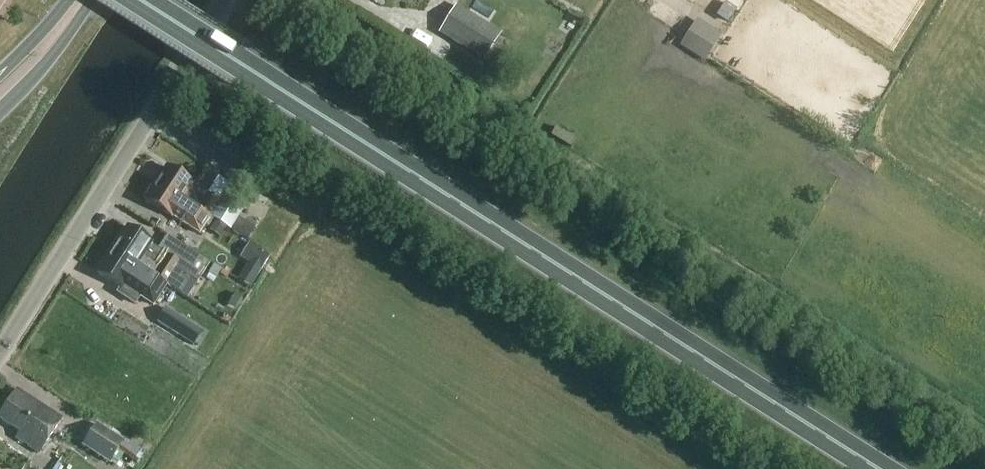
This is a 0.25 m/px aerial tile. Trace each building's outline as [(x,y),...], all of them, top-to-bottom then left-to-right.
[(456,7),(438,34),(482,62),(499,35),(456,7)] [(669,65),(683,40),(658,25),(643,50),(669,65)] [(573,148),(578,139),(555,127),(550,136),(573,148)] [(155,181),(212,218),(216,221),(225,227),(231,231),(247,206),(217,187),(210,197),(189,184),(190,182),(165,165),(155,181)] [(204,230),(212,218),(155,181),(143,200),(172,219),(178,209),(190,216),(188,219),(204,230)] [(248,242),(259,226),(243,215),(232,231),(248,242)] [(216,221),(209,231),(219,237),(225,227),(216,221)] [(113,248),(168,285),(178,269),(198,282),(211,262),(190,248),(181,262),(127,226),(113,248)] [(249,244),(240,258),(260,270),(269,256),(249,244)] [(134,274),(147,283),(145,286),(160,296),(168,285),(113,248),(96,273),(123,291),(134,274)] [(165,309),(157,322),(193,346),(202,332),(165,309)] [(63,419),(17,388),(0,414),(0,421),(19,433),(15,439),(24,445),(24,444),(28,446),(27,447),(40,455),(63,419)] [(142,453),(97,423),(83,445),(112,464),(119,452),(135,463),(142,453)]
